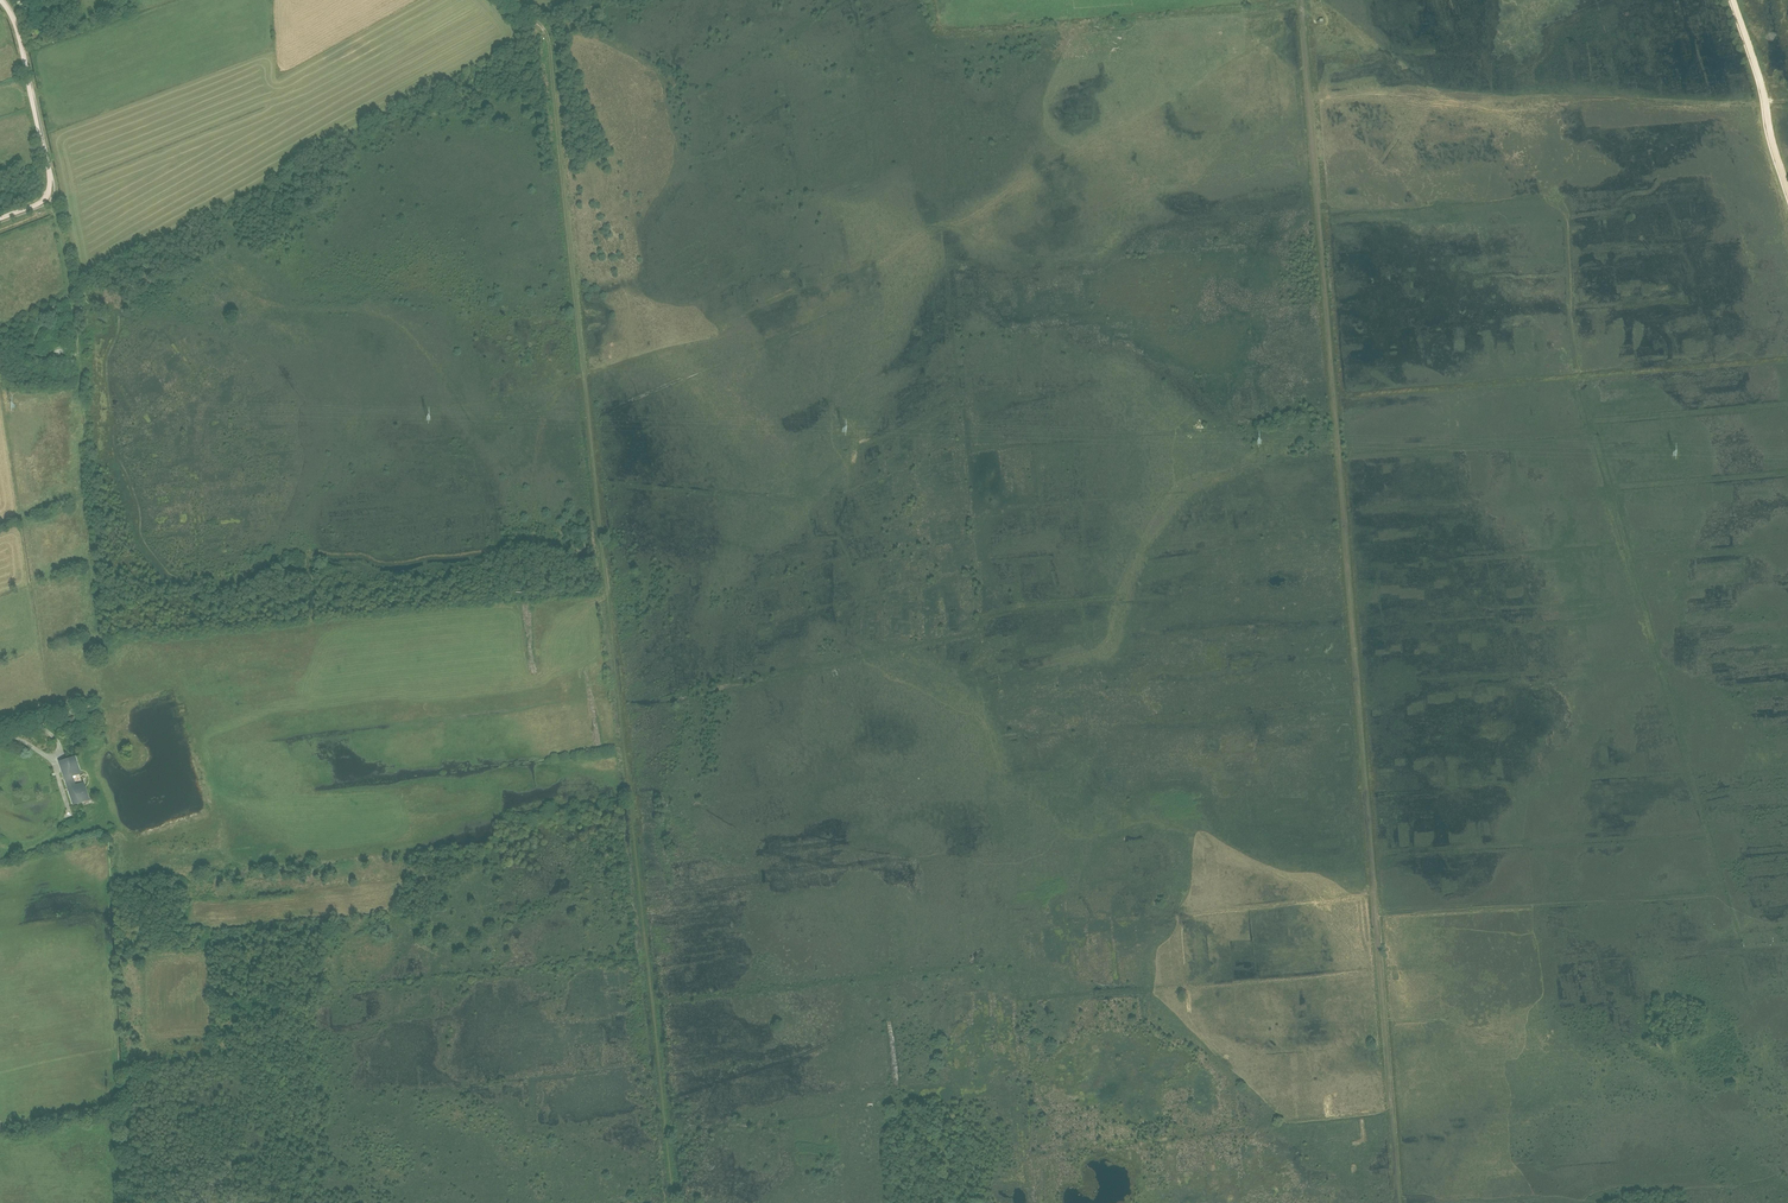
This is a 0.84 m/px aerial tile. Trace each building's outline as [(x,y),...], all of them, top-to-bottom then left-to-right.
[(37,35),(29,18),(24,20),(35,43),(43,40),(41,34),(37,35)] [(53,346),(55,351),(62,348),(59,343),(53,346)] [(66,777),(71,775),(71,774),(79,772),(74,758),(60,762),(65,777),(66,776),(66,777)] [(71,775),(66,777),(66,778),(65,778),(74,804),(88,799),(83,785),(75,787),(71,775)]
